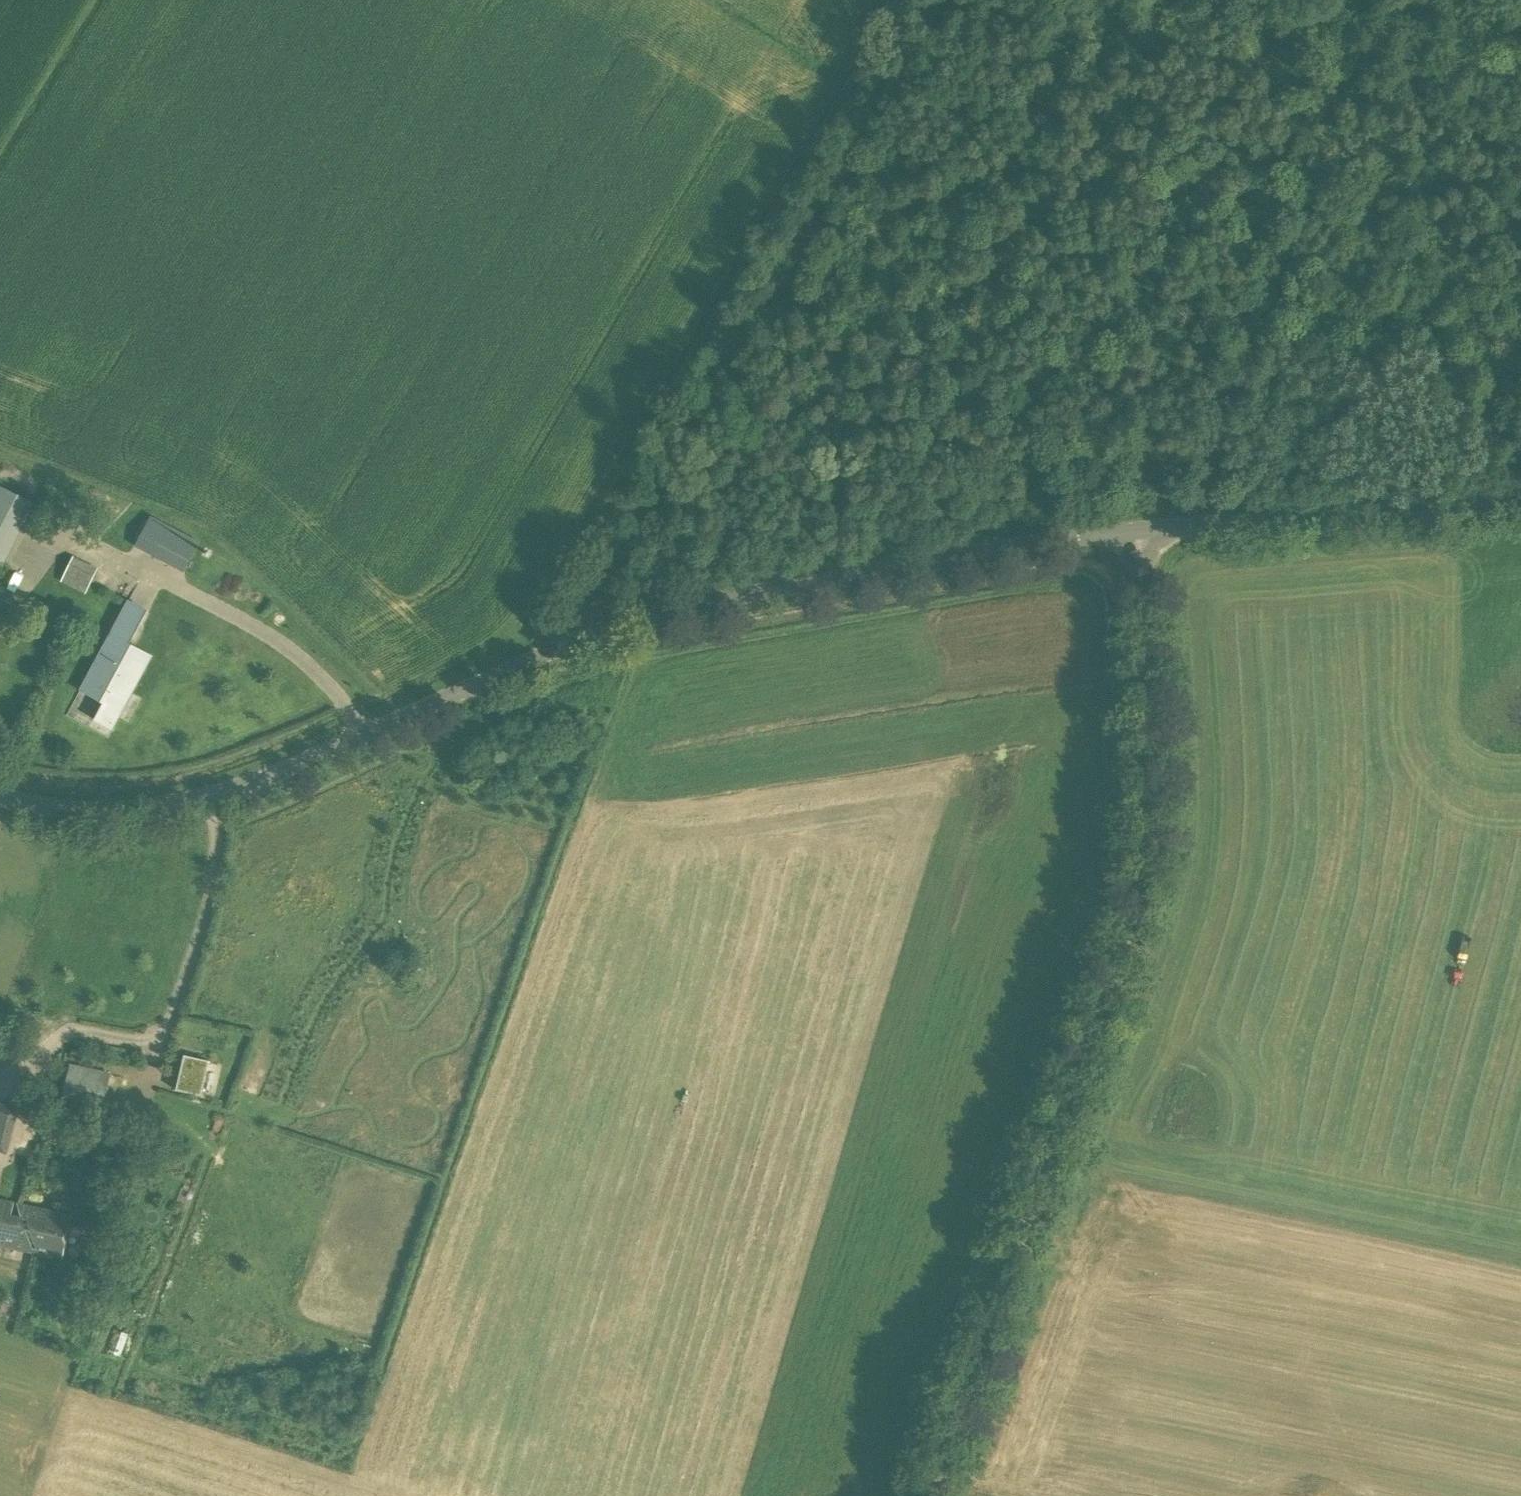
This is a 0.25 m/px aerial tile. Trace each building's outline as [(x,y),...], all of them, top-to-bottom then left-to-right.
[(30,502),(0,486),(0,558),(1,559),(30,502)] [(200,541),(184,533),(181,539),(169,561),(168,563),(184,572),(200,541)] [(68,585),(92,592),(99,567),(75,561),(68,585)] [(127,642),(132,633),(113,623),(77,689),(101,702),(93,719),(111,729),(151,655),(127,642)] [(174,1089),(201,1095),(209,1060),(182,1054),(174,1089)] [(220,1095),(225,1062),(213,1060),(208,1093),(220,1095)] [(76,1093),(80,1075),(93,1077),(89,1096),(102,1099),(108,1074),(69,1065),(63,1090),(76,1093)] [(0,1103),(0,1153),(8,1155),(19,1108),(0,1103)] [(72,1214),(0,1198),(0,1246),(62,1259),(72,1214)]
